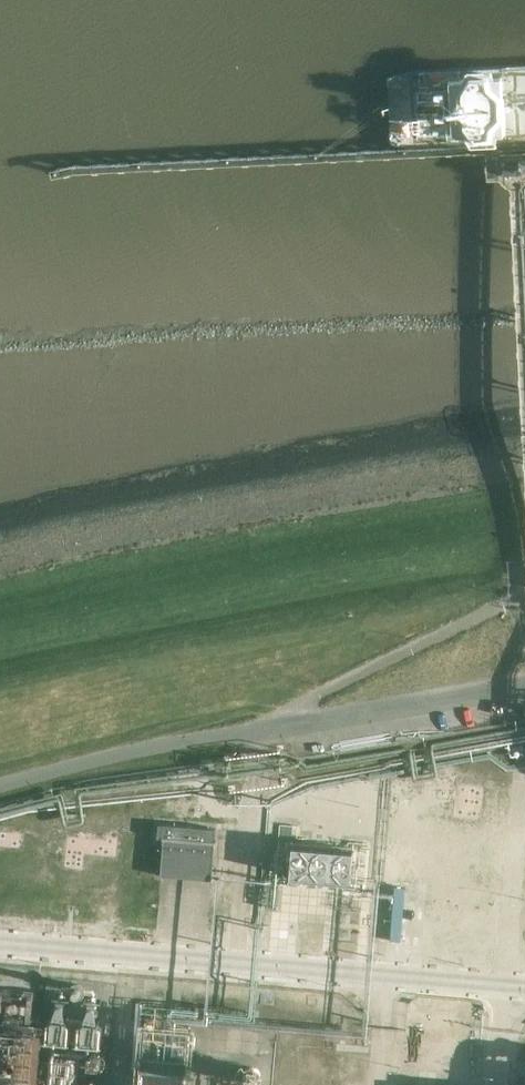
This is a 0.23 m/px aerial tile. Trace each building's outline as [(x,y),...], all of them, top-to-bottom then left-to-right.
[(165,878),(215,883),(220,834),(170,829),(165,878)] [(366,894),(369,853),(293,845),(294,834),(266,831),(260,886),(281,888),(366,894)] [(12,992),(12,987),(0,986),(0,988),(0,1084),(38,1084),(44,1025),(34,1024),(37,989),(27,988),(26,993),(12,992)] [(411,1046),(465,1047),(466,1010),(413,1008),(411,1046)] [(144,1019),(139,1084),(193,1084),(198,1023),(144,1019)]
